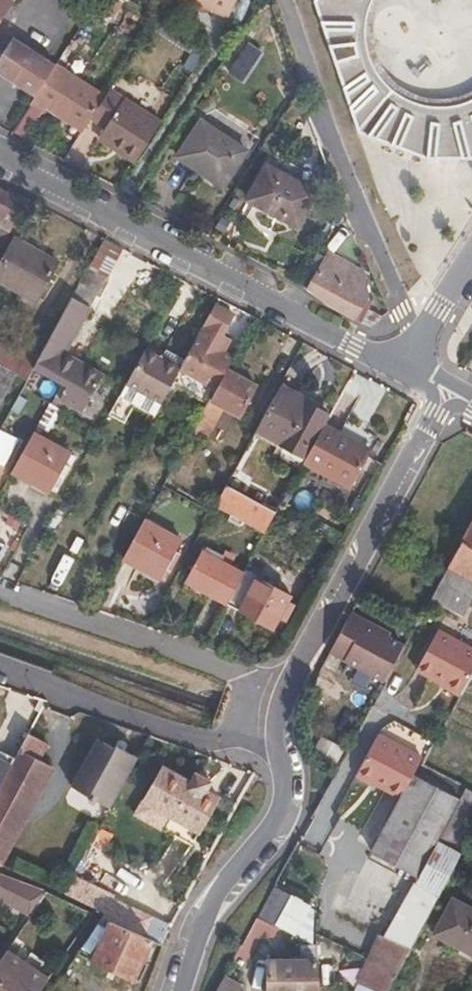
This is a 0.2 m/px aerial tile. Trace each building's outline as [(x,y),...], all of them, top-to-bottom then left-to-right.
[(225,0),(164,0),(158,9),(214,48),(241,11),(225,0)] [(314,1),(357,135),(437,161),(471,160),(471,0),(315,0),(314,1)] [(0,1),(0,45),(21,13),(0,1)] [(131,19),(111,6),(101,21),(121,34),(131,19)] [(2,87),(42,113),(62,83),(22,55),(2,87)] [(96,139),(111,116),(62,83),(42,113),(36,122),(50,132),(53,129),(88,152),(96,139)] [(111,116),(96,139),(111,149),(104,157),(138,180),(165,138),(117,107),(111,116)] [(246,152),(200,122),(178,158),(224,188),(246,152)] [(316,195),(268,169),(250,201),(298,228),(316,195)] [(0,193),(0,218),(17,227),(28,208),(0,193)] [(102,237),(88,265),(106,274),(121,247),(102,237)] [(17,242),(0,272),(0,282),(39,303),(59,265),(17,242)] [(355,257),(349,254),(342,267),(348,269),(355,257)] [(338,268),(325,261),(319,272),(332,279),(338,268)] [(88,308),(106,274),(88,265),(70,298),(88,308)] [(362,285),(341,273),(323,305),(356,323),(363,311),(357,307),(363,296),(362,285)] [(88,308),(70,298),(38,357),(34,364),(64,378),(73,382),(64,400),(86,411),(105,373),(64,353),(88,308)] [(180,369),(216,387),(231,359),(223,354),(230,337),(221,333),(232,312),(216,303),(185,360),(180,369)] [(2,338),(0,342),(0,363),(27,377),(34,364),(38,357),(2,338)] [(155,415),(180,369),(161,359),(144,350),(111,414),(126,422),(135,404),(155,415)] [(166,350),(161,359),(180,369),(185,360),(166,350)] [(231,359),(216,387),(192,433),(206,441),(223,408),(240,417),(255,385),(244,380),(248,369),(231,359)] [(0,366),(0,396),(13,373),(0,366)] [(305,461),(324,424),(330,414),(297,396),(298,393),(280,384),(254,433),(305,461)] [(53,399),(50,397),(48,402),(57,408),(60,403),(53,399)] [(2,423),(0,428),(0,479),(8,463),(3,460),(17,432),(2,423)] [(370,449),(324,424),(305,461),(351,485),(370,449)] [(73,450),(34,429),(13,469),(52,489),(73,450)] [(278,510),(226,483),(220,495),(272,522),(278,510)] [(180,542),(144,522),(124,560),(160,579),(180,542)] [(470,540),(469,542),(455,568),(471,577),(471,541),(470,540)] [(187,581),(228,603),(245,571),(204,549),(187,581)] [(245,571),(228,603),(274,626),(291,593),(246,569),(245,571)] [(389,634),(354,615),(333,653),(389,683),(408,649),(394,641),(388,637),(389,634)] [(442,632),(421,671),(445,684),(443,687),(464,697),(471,682),(471,648),(442,632)] [(0,786),(0,862),(52,768),(40,761),(50,743),(30,732),(0,786)] [(425,757),(382,733),(355,780),(375,791),(376,788),(400,802),(417,772),(425,757)] [(115,747),(98,739),(73,785),(111,806),(139,756),(117,744),(115,747)] [(193,782),(163,767),(144,802),(203,832),(221,796),(207,790),(212,781),(196,773),(193,782)] [(417,772),(400,802),(375,847),(420,874),(438,841),(461,853),(471,835),(471,804),(417,772)] [(461,853),(438,841),(420,874),(415,882),(438,893),(461,853)] [(0,876),(0,902),(28,917),(44,895),(0,876)] [(385,938),(407,949),(409,944),(438,893),(415,882),(385,938)] [(102,914),(143,931),(151,913),(111,895),(105,909),(102,914)] [(456,901),(438,937),(471,954),(471,909),(456,901)] [(156,937),(143,931),(102,914),(95,924),(109,931),(94,960),(133,978),(152,943),(156,937)] [(272,924),(260,917),(244,945),(257,951),(272,924)] [(407,949),(385,938),(379,935),(368,957),(397,972),(407,949)] [(164,940),(156,937),(152,943),(164,948),(167,941),(164,940)] [(10,951),(0,966),(0,990),(38,990),(48,976),(10,951)] [(368,957),(352,990),(388,990),(397,972),(368,957)] [(271,959),(270,990),(319,990),(320,961),(271,959)] [(231,969),(218,990),(241,990),(248,978),(231,969)]
